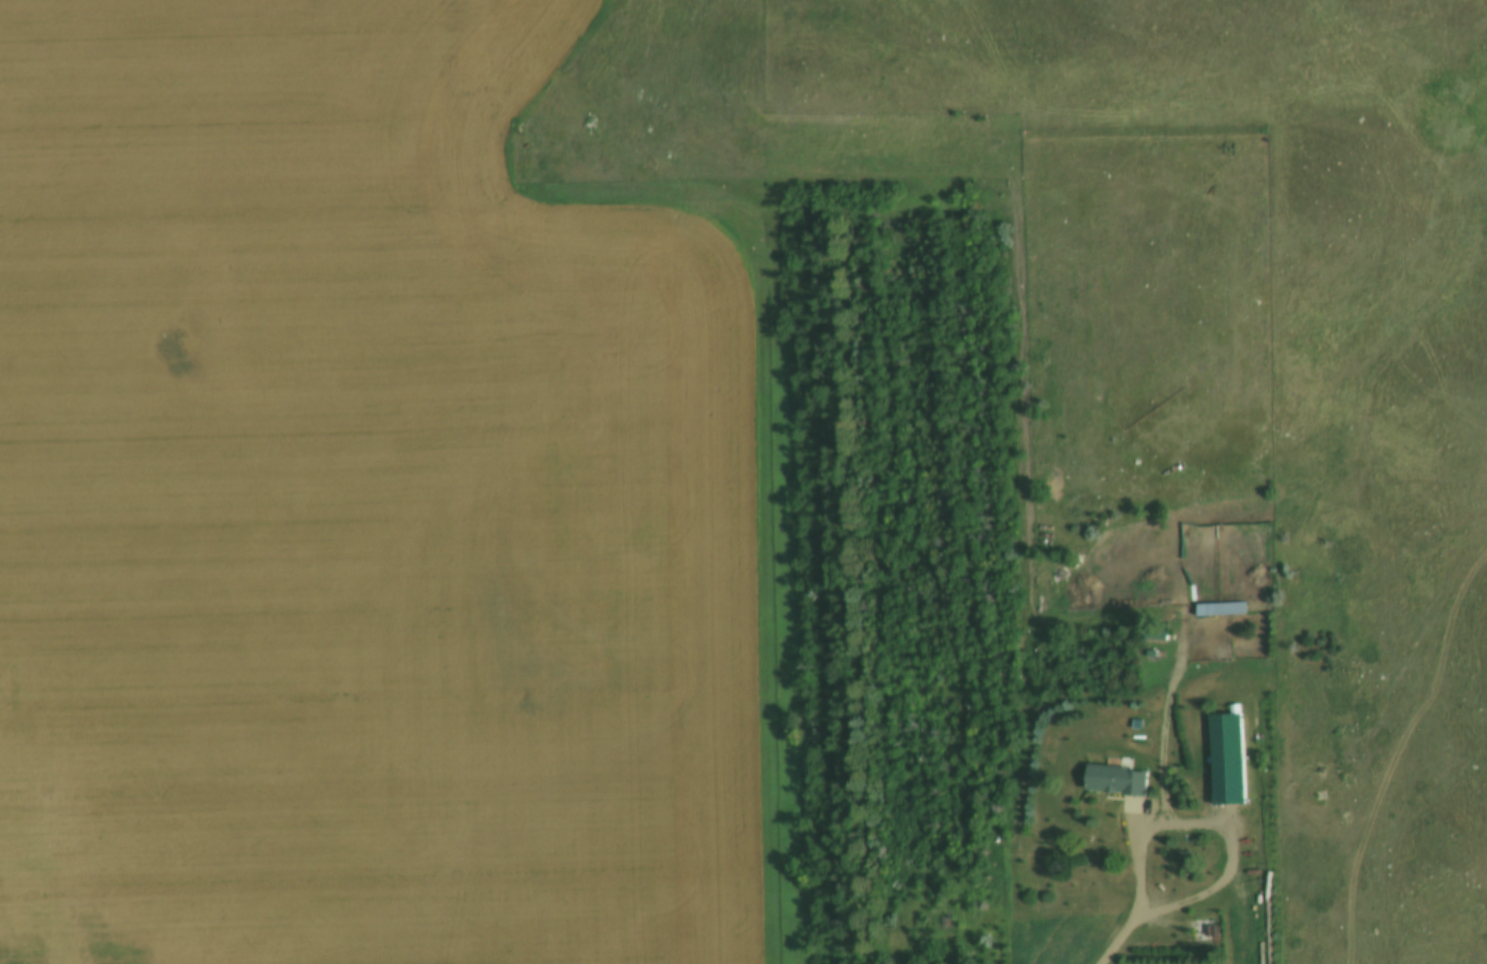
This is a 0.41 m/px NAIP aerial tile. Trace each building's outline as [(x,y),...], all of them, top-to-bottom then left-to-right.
[(1241,604),(1211,604),(1211,617),(1241,617),(1241,604)] [(1211,771),(1241,770),(1239,706),(1229,707),(1230,715),(1208,716),(1211,771)] [(1087,792),(1146,797),(1148,771),(1089,766),(1087,792)] [(1191,921),(1191,945),(1211,945),(1211,921),(1191,921)]
